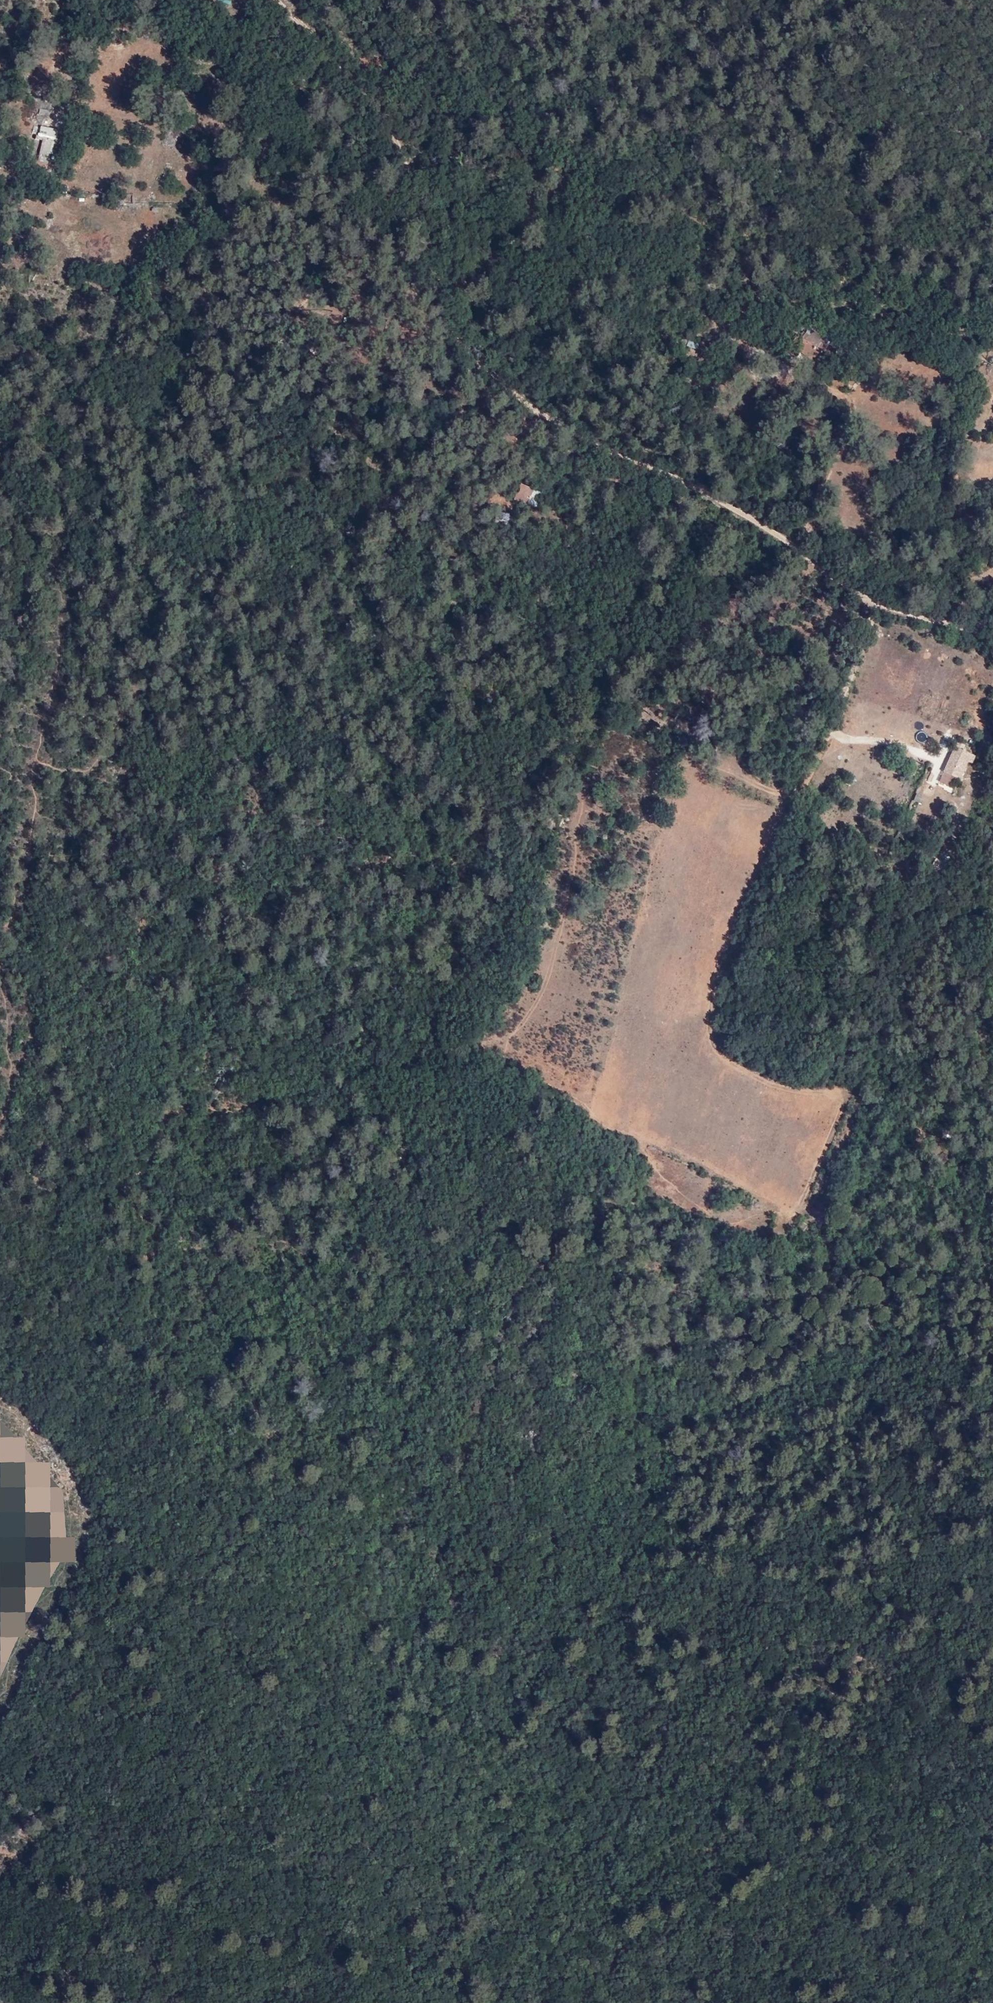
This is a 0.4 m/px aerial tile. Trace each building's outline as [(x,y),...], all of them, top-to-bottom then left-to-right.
[(44,115),(41,129),(44,130),(41,148),(49,150),(51,138),(53,128),(57,129),(59,119),(44,115)] [(688,340),(685,346),(696,350),(698,344),(688,340)] [(511,491),(524,498),(529,486),(531,483),(518,476),(511,491)] [(531,502),(537,489),(529,486),(524,498),(531,502)] [(517,508),(492,503),(490,516),(514,520),(517,508)] [(955,747),(949,763),(956,766),(962,750),(955,747)] [(976,756),(962,750),(956,766),(949,763),(944,773),(961,780),(969,761),(973,763),(976,756)] [(949,787),(949,775),(939,775),(939,787),(949,787)] [(920,803),(922,797),(915,794),(912,800),(920,803)] [(943,871),(945,861),(933,858),(930,868),(943,871)] [(766,1314),(758,1311),(753,1324),(761,1328),(766,1314)]
